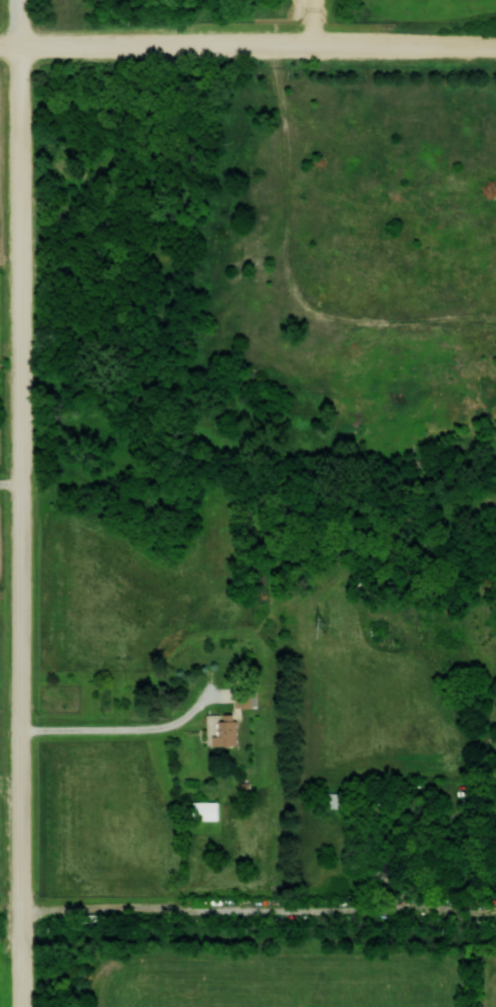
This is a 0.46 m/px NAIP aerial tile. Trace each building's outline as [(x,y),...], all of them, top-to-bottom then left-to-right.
[(257,690),(240,690),(239,706),(257,706),(257,690)] [(241,745),(241,717),(222,717),(222,735),(217,735),(217,745),(241,745)] [(358,808),(358,792),(331,792),(331,808),(358,808)] [(223,801),(196,801),(196,820),(223,820),(223,801)]
